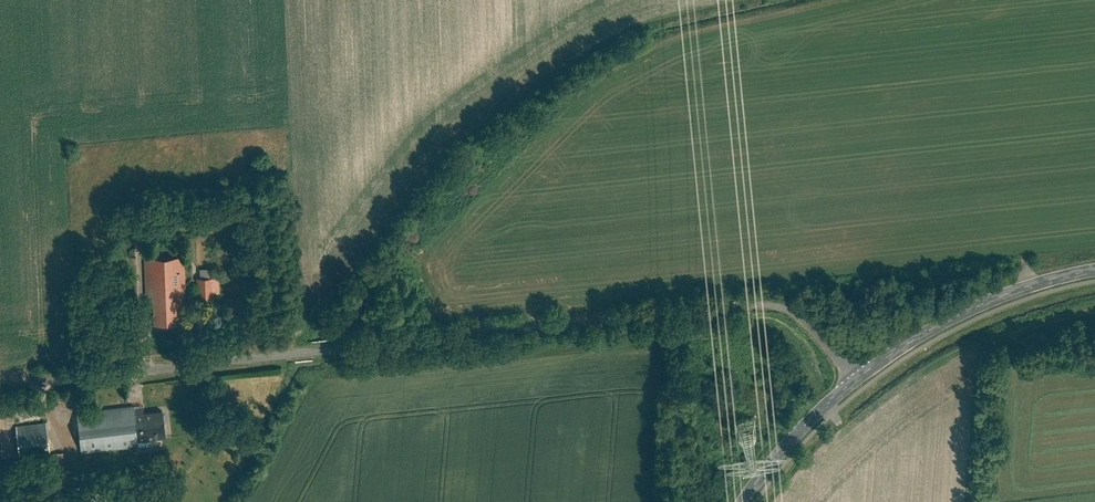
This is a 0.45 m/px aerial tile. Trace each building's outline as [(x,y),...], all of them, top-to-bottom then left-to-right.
[(183,256),(143,258),(145,295),(147,295),(151,301),(152,325),(178,324),(177,301),(185,301),(183,256)] [(200,277),(210,277),(210,268),(200,268),(200,277)] [(218,277),(195,278),(197,302),(219,300),(218,277)] [(134,405),(75,412),(80,455),(135,448),(134,442),(165,438),(161,411),(135,414),(134,405)] [(45,423),(15,426),(18,457),(49,454),(45,423)]
